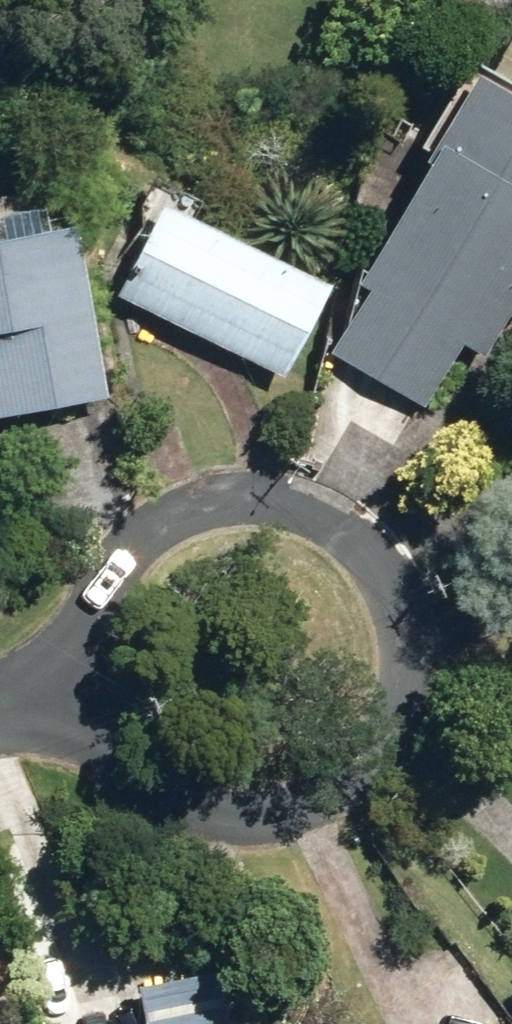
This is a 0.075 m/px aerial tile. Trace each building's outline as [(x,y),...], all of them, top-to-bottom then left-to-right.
[(435,417),(511,284),(511,109),(462,80),(344,285),(358,293),(323,353),(435,417)] [(155,200),(161,205),(169,205),(174,199),(173,190),(167,186),(159,187),(154,193),(155,200)] [(103,293),(273,376),(315,286),(144,205),(103,293)] [(94,398),(57,225),(34,231),(28,208),(0,214),(0,418),(94,398)] [(205,974),(183,978),(178,954),(132,965),(138,987),(130,989),(138,1023),(216,1023),(205,974)]
